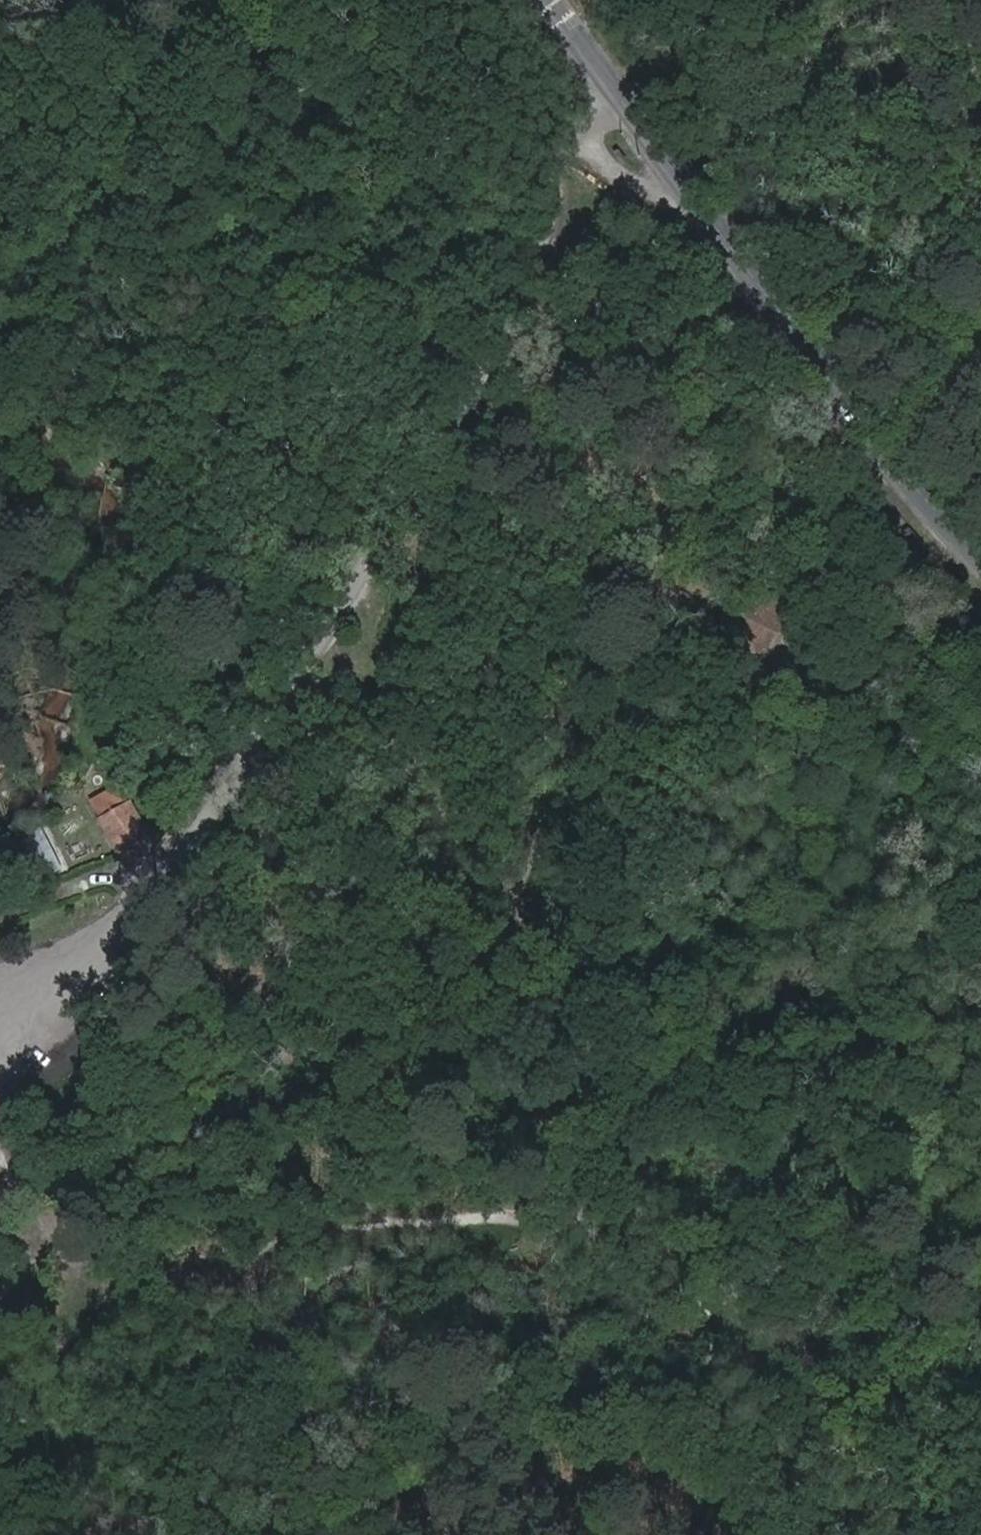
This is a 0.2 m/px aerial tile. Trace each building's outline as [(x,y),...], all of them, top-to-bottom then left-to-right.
[(804,669),(779,596),(730,615),(753,686),(804,669)] [(132,781),(95,796),(124,856),(159,838),(132,781)]
